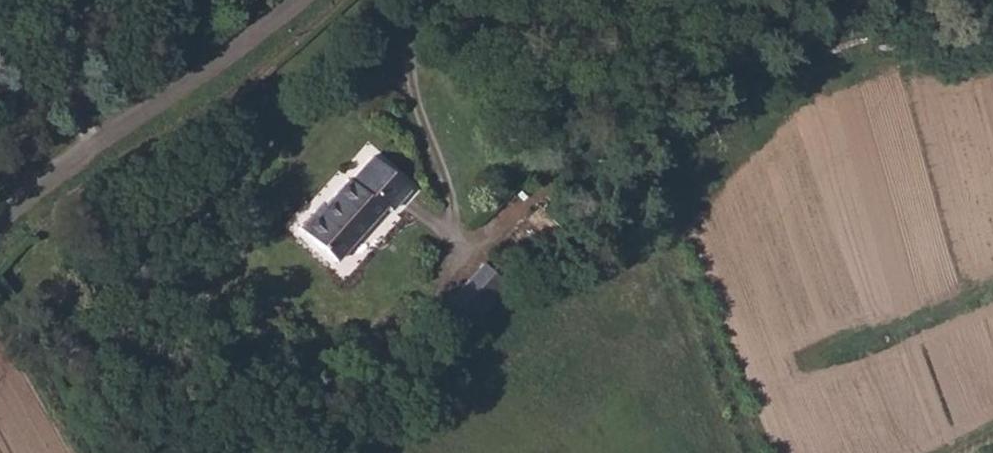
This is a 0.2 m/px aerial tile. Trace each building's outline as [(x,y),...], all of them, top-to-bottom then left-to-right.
[(424,188),(385,153),(363,177),(358,173),(329,206),(327,208),(309,227),(347,261),(400,202),(406,207),(424,188)] [(525,284),(503,263),(469,299),(491,320),(525,284)]
